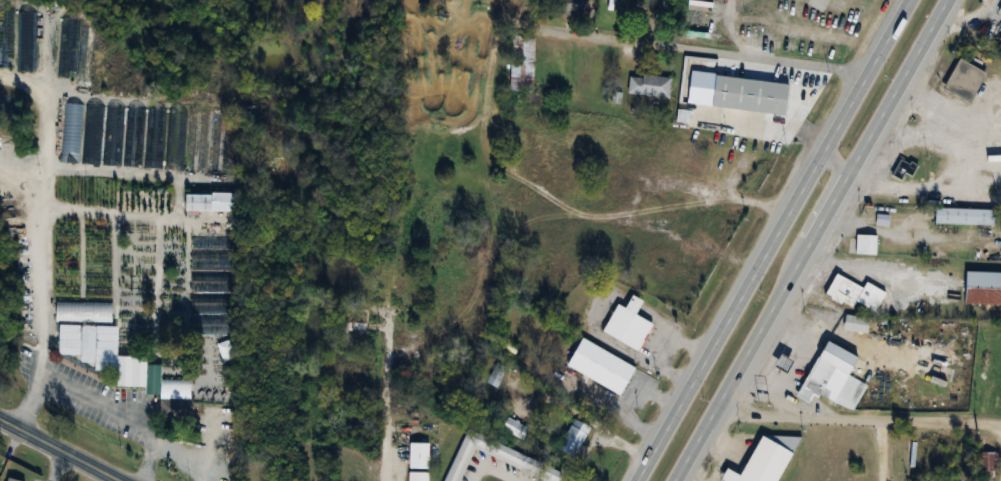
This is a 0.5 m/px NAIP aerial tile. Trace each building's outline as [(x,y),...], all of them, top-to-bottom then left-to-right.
[(553,14),(581,14),(580,0),(552,0),(553,14)] [(637,21),(642,0),(617,0),(613,15),(637,21)] [(532,36),(509,36),(509,92),(532,92),(532,36)] [(670,77),(628,74),(627,94),(669,97),(670,77)] [(787,83),(714,75),(710,107),(784,115),(787,83)] [(900,182),(905,174),(910,177),(916,167),(900,158),(889,176),(900,182)] [(184,212),(236,212),(236,193),(184,193),(184,212)] [(933,224),(995,226),(996,210),(934,208),(933,224)] [(13,213),(0,213),(0,229),(13,229),(13,213)] [(875,255),(875,236),(855,236),(855,255),(875,255)] [(965,272),(963,304),(1000,305),(1000,273),(965,272)] [(864,284),(862,289),(834,275),(825,292),(873,315),(883,293),(864,284)] [(630,296),(624,308),(614,303),(599,331),(636,351),(651,324),(634,315),(641,302),(630,296)] [(364,311),(341,310),(339,349),(363,350),(364,311)] [(57,356),(79,356),(79,364),(93,364),(93,370),(115,371),(117,327),(57,325),(57,356)] [(580,337),(564,365),(617,396),(634,368),(580,337)] [(233,356),(227,340),(216,345),(221,360),(233,356)] [(847,375),(835,368),(843,351),(824,341),(795,397),(808,403),(813,394),(833,404),(847,375)] [(159,395),(158,420),(189,421),(189,381),(159,380),(159,365),(145,365),(145,395),(159,395)] [(520,440),(527,429),(508,416),(501,427),(520,440)] [(591,429),(574,418),(558,444),(574,455),(591,429)] [(795,444),(764,428),(739,476),(725,469),(720,479),(723,480),(776,480),(795,444)] [(547,480),(558,480),(562,471),(464,430),(442,480),(457,480),(470,449),(547,480)] [(428,444),(408,444),(408,469),(428,469),(428,444)] [(978,474),(998,474),(998,453),(978,453),(978,474)] [(427,472),(407,472),(407,480),(427,480),(427,472)]
